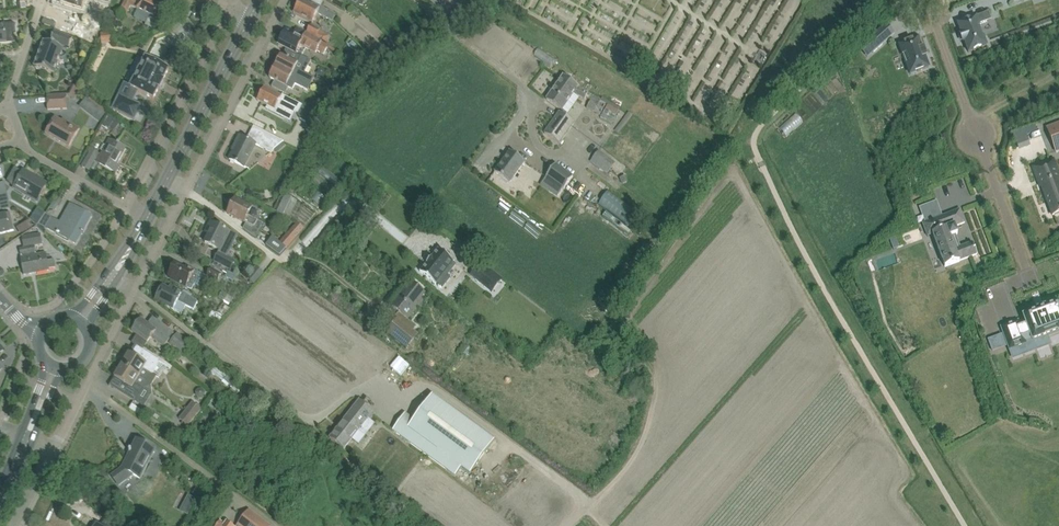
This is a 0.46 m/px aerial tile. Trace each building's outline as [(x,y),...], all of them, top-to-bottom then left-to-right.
[(61,4),(61,5),(82,12),(86,0),(62,0),(61,4)] [(120,10),(127,13),(128,9),(130,6),(151,16),(149,19),(148,19),(145,26),(152,29),(155,23),(158,16),(163,6),(151,0),(142,0),(141,2),(137,0),(125,0),(123,4),(120,10)] [(329,20),(332,21),(336,15),(332,13),(319,7),(318,8),(310,4),(302,0),(300,0),(293,13),(303,18),(312,23),(316,14),(329,20)] [(110,12),(103,26),(109,29),(117,15),(110,12)] [(988,46),(980,23),(991,20),(988,12),(977,16),(976,15),(955,22),(959,33),(958,34),(962,43),(963,43),(967,53),(988,46)] [(15,41),(14,34),(13,23),(0,25),(0,43),(15,41)] [(872,53),(894,33),(885,23),(863,43),(872,53)] [(311,25),(307,33),(316,38),(320,30),(311,25)] [(35,67),(45,71),(53,74),(64,46),(69,48),(73,38),(54,32),(51,42),(50,44),(44,41),(35,67)] [(110,32),(101,33),(101,43),(111,43),(110,32)] [(278,42),(278,44),(286,48),(296,53),(300,46),(314,53),(316,50),(323,55),(328,46),(306,33),(303,39),(293,34),(292,36),(284,32),(281,38),(280,38),(278,42)] [(388,37),(382,43),(389,50),(395,44),(388,37)] [(898,45),(909,75),(929,67),(925,57),(927,56),(923,47),(922,47),(918,37),(898,45)] [(278,61),(275,66),(311,84),(314,78),(305,73),(311,62),(301,57),(295,54),(296,53),(286,48),(282,55),(281,54),(280,56),(279,56),(277,59),(278,61)] [(552,70),(558,63),(542,50),(536,57),(552,70)] [(758,62),(766,65),(769,57),(762,54),(758,62)] [(131,88),(127,99),(133,101),(137,91),(153,100),(159,88),(160,89),(164,81),(163,80),(168,70),(145,58),(130,87),(131,88)] [(269,75),(270,76),(269,78),(274,81),(271,87),(285,94),(288,88),(292,90),(295,84),(308,91),(311,84),(275,66),(272,71),(271,71),(269,75)] [(832,72),(828,75),(833,81),(836,77),(832,72)] [(561,78),(546,100),(549,102),(561,110),(567,101),(573,93),(574,94),(584,100),(585,98),(588,93),(577,87),(578,86),(563,75),(561,78)] [(334,88),(341,92),(343,86),(336,83),(334,88)] [(74,86),(68,97),(74,100),(80,89),(74,86)] [(258,99),(257,101),(267,106),(275,110),(273,113),(283,119),(288,109),(297,114),(302,105),(282,95),(281,97),(274,93),(264,88),(261,94),(259,95),(257,98),(258,99)] [(338,97),(341,92),(334,88),(332,94),(338,97)] [(119,95),(113,109),(120,113),(134,119),(140,105),(133,101),(127,99),(119,95)] [(46,96),(47,110),(67,109),(66,96),(46,96)] [(86,99),(79,107),(99,123),(106,114),(86,99)] [(605,108),(600,118),(611,124),(616,115),(605,108)] [(544,133),(553,140),(559,144),(574,122),(568,119),(559,112),(544,133)] [(106,117),(100,128),(107,132),(110,127),(107,126),(109,123),(112,117),(108,113),(106,117)] [(69,148),(74,138),(79,129),(67,122),(66,124),(55,117),(45,134),(69,148)] [(112,117),(109,123),(115,128),(120,122),(112,117)] [(1045,127),(1055,153),(1058,151),(1058,122),(1045,127)] [(244,167),(255,145),(272,153),(273,150),(284,141),(263,131),(254,126),(247,140),(239,136),(235,144),(237,145),(229,160),(235,163),(244,167)] [(102,151),(96,162),(97,162),(116,173),(119,167),(116,165),(126,149),(119,145),(119,143),(117,142),(117,144),(113,142),(109,139),(105,145),(103,144),(100,150),(102,151)] [(589,161),(607,174),(615,163),(598,150),(589,161)] [(525,162),(509,151),(494,172),(509,183),(525,162)] [(81,166),(89,170),(94,161),(96,157),(89,153),(87,157),(81,166)] [(342,161),(338,166),(344,170),(347,166),(342,161)] [(1051,161),(1033,168),(1040,187),(1045,185),(1047,191),(1044,192),(1052,215),(1058,213),(1058,191),(1057,192),(1054,182),(1057,180),(1051,161)] [(563,189),(572,176),(555,164),(546,177),(563,189)] [(14,168),(8,178),(17,183),(14,187),(14,188),(13,189),(25,196),(31,199),(37,203),(42,194),(47,184),(23,171),(23,172),(14,168)] [(8,193),(5,183),(0,184),(0,191),(1,197),(8,195),(8,193)] [(1007,187),(1008,193),(1021,191),(1020,184),(1007,187)] [(599,203),(625,223),(626,222),(633,227),(640,218),(633,212),(634,210),(608,192),(599,203)] [(319,193),(314,202),(324,207),(329,198),(319,193)] [(285,194),(276,212),(282,215),(291,197),(285,194)] [(0,198),(0,204),(10,202),(8,196),(0,198)] [(235,199),(227,214),(246,223),(243,228),(255,237),(259,230),(254,228),(258,221),(258,220),(247,215),(251,207),(245,204),(235,199)] [(925,205),(919,207),(922,217),(929,215),(925,205)] [(73,206),(68,216),(64,214),(60,222),(51,217),(45,227),(72,244),(79,232),(81,233),(91,216),(73,206)] [(927,237),(932,235),(944,268),(960,262),(959,261),(976,254),(972,242),(960,246),(955,235),(956,235),(953,227),(965,223),(960,209),(922,223),(927,237)] [(41,210),(34,214),(37,219),(43,215),(41,210)] [(9,232),(14,231),(10,213),(5,214),(0,215),(0,234),(9,232)] [(608,215),(606,219),(616,224),(618,220),(608,215)] [(32,223),(21,230),(25,237),(36,230),(32,223)] [(211,231),(205,243),(214,248),(219,250),(223,243),(231,247),(237,235),(229,231),(228,232),(210,223),(207,229),(211,231)] [(563,225),(559,235),(564,238),(568,227),(563,225)] [(624,225),(621,230),(630,238),(634,233),(624,225)] [(272,238),(266,245),(280,256),(285,249),(292,241),(295,238),(288,232),(286,235),(279,243),(272,238)] [(24,248),(19,249),(21,258),(20,258),(24,275),(49,271),(49,269),(55,268),(54,259),(47,261),(46,253),(36,255),(36,253),(35,246),(42,245),(40,234),(22,238),(24,248)] [(438,249),(420,271),(436,284),(454,262),(438,249)] [(218,252),(214,261),(230,269),(235,261),(226,256),(218,252)] [(293,260),(295,264),(305,260),(303,256),(293,260)] [(167,278),(177,283),(191,290),(195,284),(201,288),(206,278),(196,273),(186,268),(185,270),(174,265),(167,278)] [(485,266),(474,279),(489,292),(500,279),(485,266)] [(248,279),(253,284),(263,273),(256,268),(247,278),(248,279)] [(207,275),(218,281),(222,274),(210,269),(207,275)] [(227,272),(225,276),(233,280),(235,276),(227,272)] [(397,318),(385,332),(401,345),(413,330),(416,326),(407,319),(414,311),(420,303),(418,301),(425,293),(420,289),(412,282),(392,307),(398,312),(395,316),(397,318)] [(182,313),(186,306),(189,300),(189,299),(163,285),(155,300),(173,310),(173,309),(182,313)] [(1025,321),(1018,324),(1017,322),(1002,328),(1010,348),(1025,343),(1024,341),(1031,338),(1032,340),(1033,339),(1036,348),(1048,343),(1045,336),(1058,330),(1058,304),(1058,302),(1027,314),(1023,316),(1025,321)] [(219,314),(227,319),(233,310),(225,305),(219,314)] [(212,311),(208,317),(218,323),(222,318),(212,311)] [(147,324),(141,319),(131,331),(147,344),(151,338),(157,342),(158,342),(164,347),(174,334),(153,317),(147,324)] [(205,327),(211,332),(215,327),(210,322),(205,327)] [(177,333),(169,343),(182,353),(189,343),(177,333)] [(93,334),(89,346),(95,348),(99,335),(93,334)] [(156,376),(152,374),(160,361),(138,347),(133,356),(129,353),(122,365),(152,384),(156,376)] [(408,365),(398,357),(390,367),(400,375),(408,365)] [(211,361),(205,368),(210,372),(214,367),(216,365),(211,361)] [(135,402),(140,393),(143,388),(151,386),(152,384),(122,365),(114,377),(118,380),(113,389),(135,402)] [(226,377),(222,382),(228,386),(229,385),(231,387),(234,383),(226,377)] [(470,474),(495,440),(432,394),(414,419),(405,413),(392,430),(455,476),(461,467),(470,474)] [(360,400),(329,438),(338,445),(343,449),(351,439),(359,445),(365,436),(358,430),(368,418),(370,420),(375,413),(368,407),(360,400)] [(194,418),(201,409),(192,402),(186,411),(194,418)] [(144,419),(148,414),(132,404),(128,409),(144,419)] [(188,426),(194,418),(186,411),(179,419),(188,426)] [(224,416),(219,423),(223,426),(229,419),(224,416)] [(139,479),(149,460),(154,450),(137,441),(131,452),(130,451),(129,453),(133,455),(129,462),(126,460),(122,469),(112,476),(118,485),(132,475),(139,479)] [(195,515),(202,502),(192,497),(185,510),(195,515)] [(249,511),(237,525),(269,525),(249,511)]
